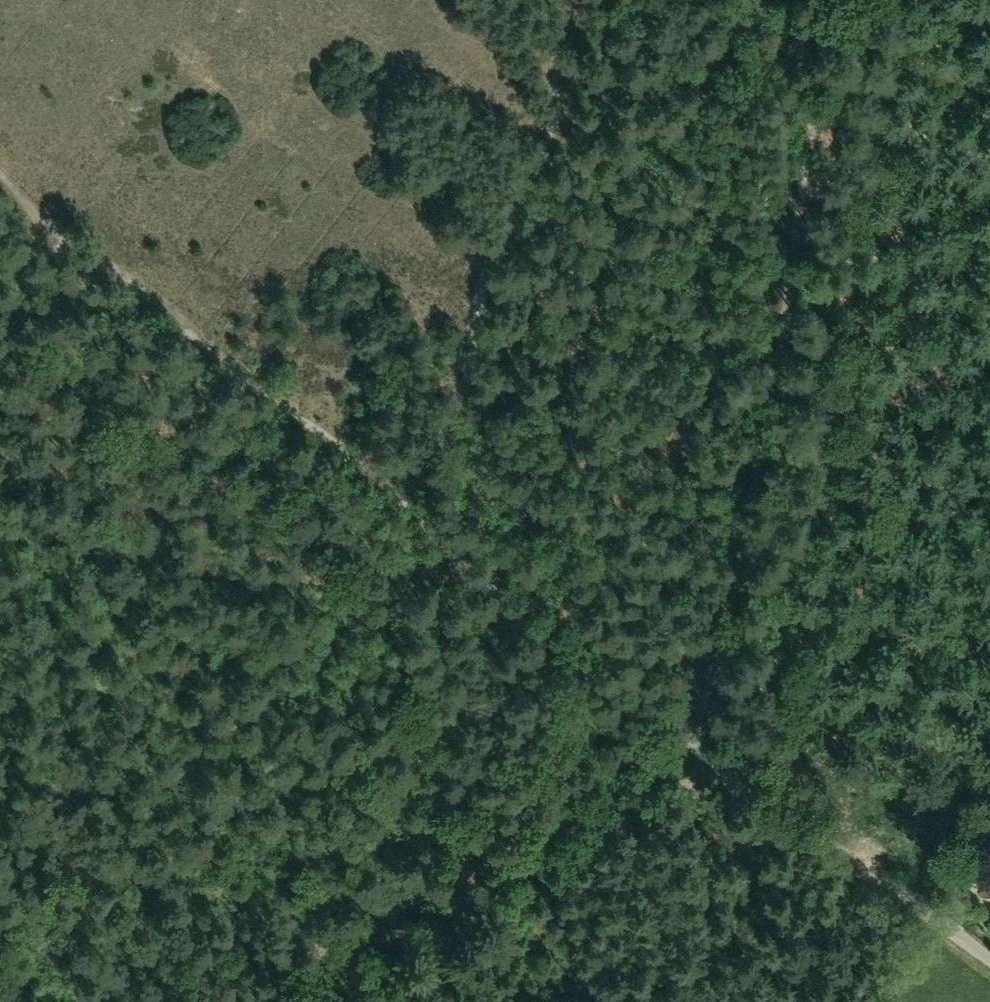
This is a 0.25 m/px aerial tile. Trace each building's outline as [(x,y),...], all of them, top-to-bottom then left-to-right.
[(989,831),(989,830),(971,823),(960,853),(979,860),(989,831)] [(981,896),(989,899),(989,873),(981,896)]
